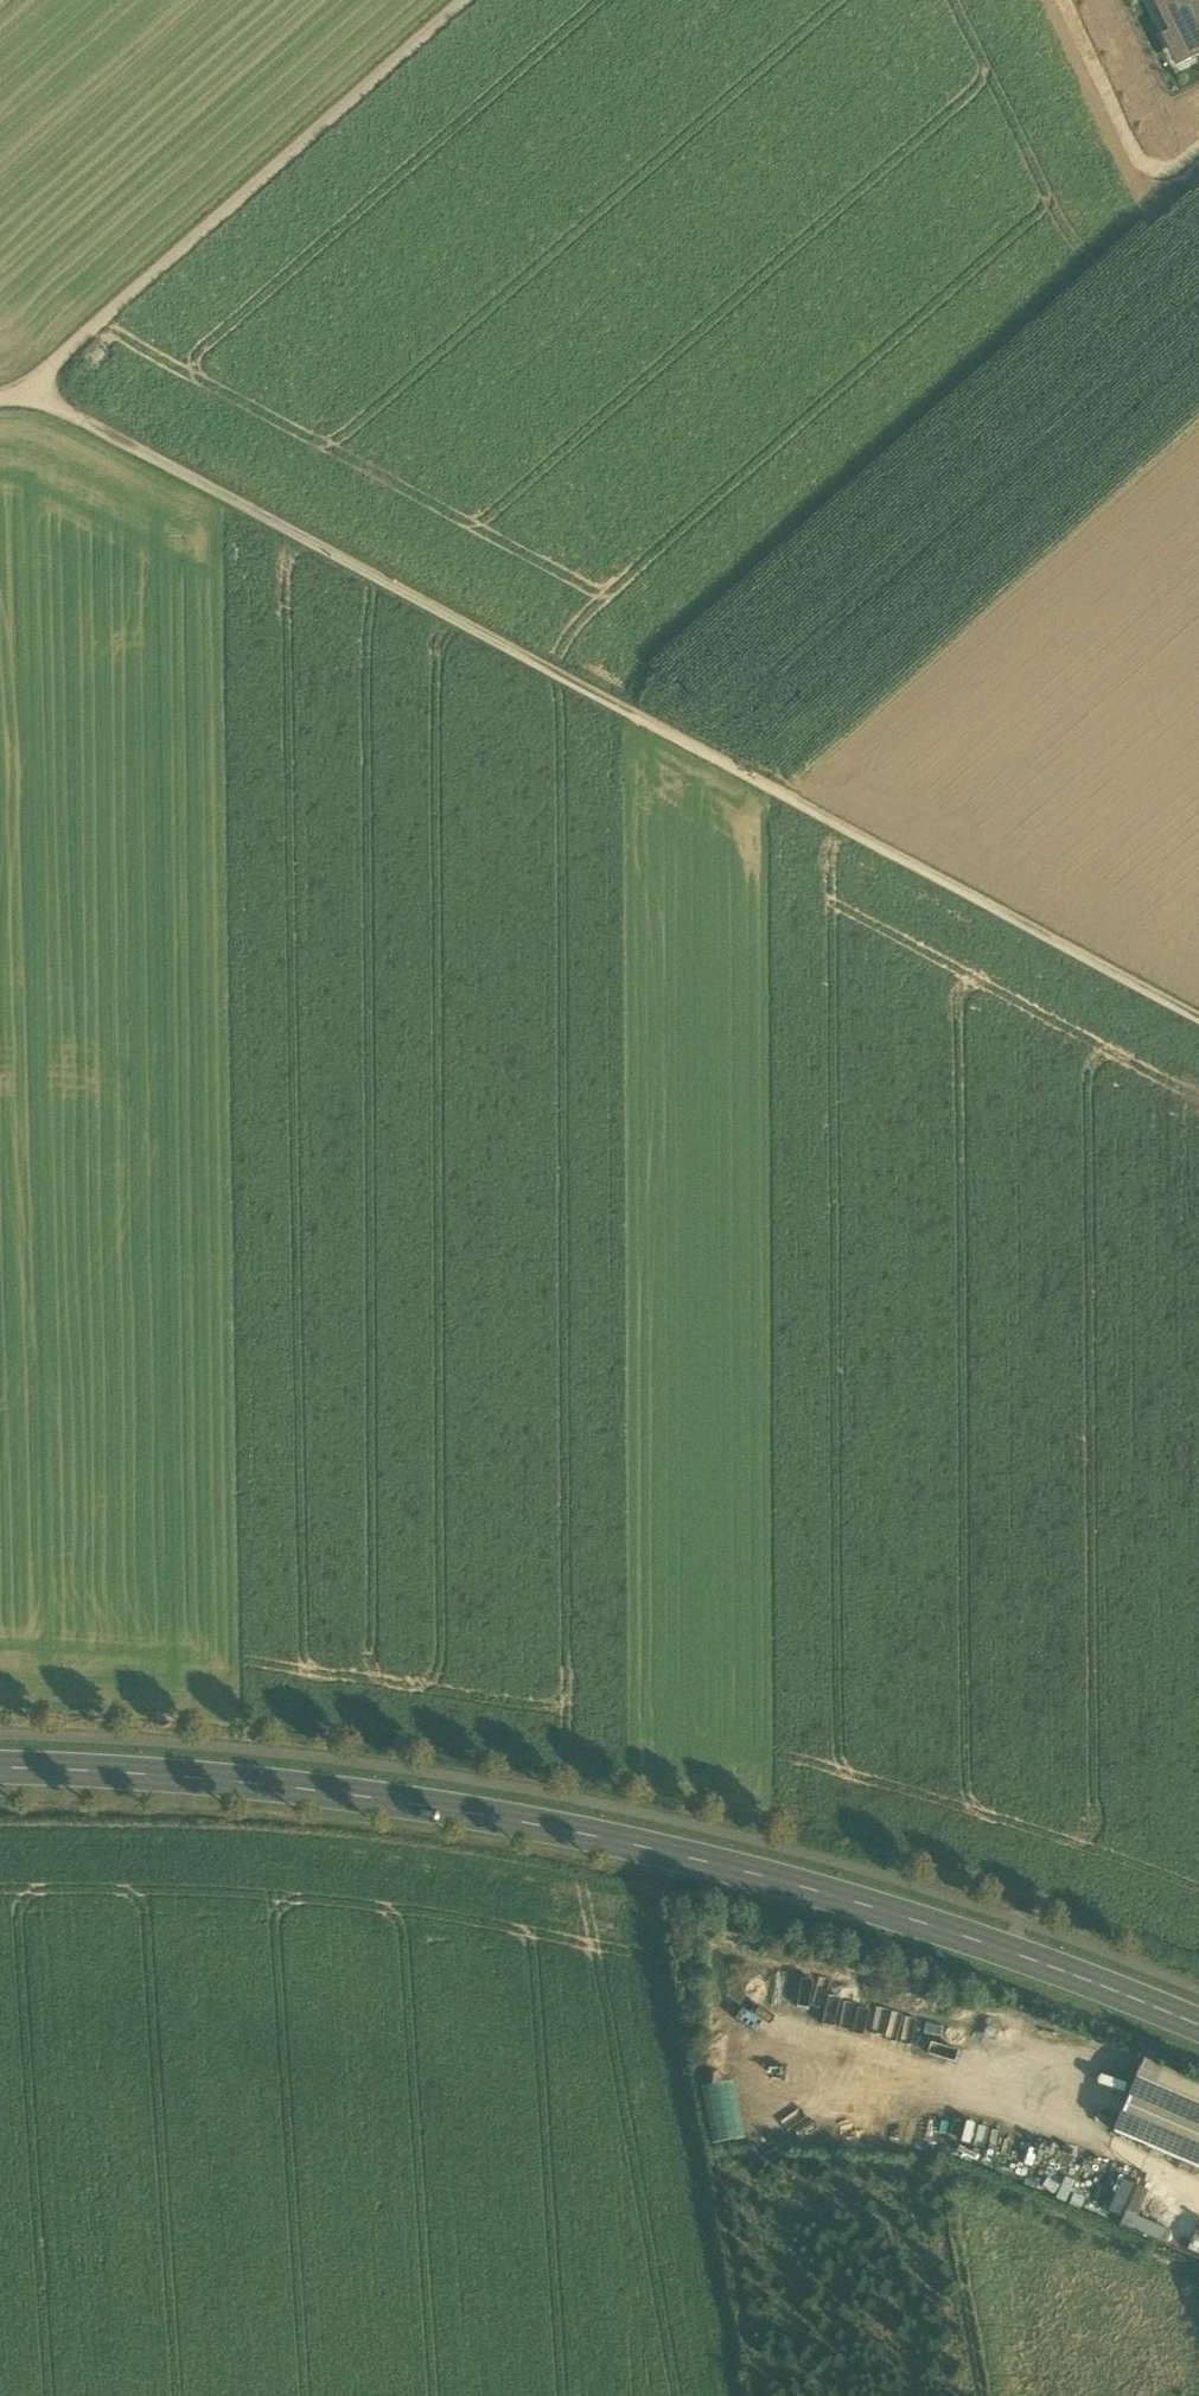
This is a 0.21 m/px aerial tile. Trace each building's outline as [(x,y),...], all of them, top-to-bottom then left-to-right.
[(1198,54),(1198,0),(1154,0),(1170,32),(1176,28),(1183,42),(1180,51),(1184,61),(1198,54)] [(1175,66),(1184,61),(1180,51),(1183,42),(1176,28),(1170,32),(1161,36),(1175,66)] [(737,2080),(706,2087),(717,2144),(749,2138),(737,2080)] [(1198,2170),(1198,2107),(1137,2081),(1114,2133),(1198,2170)] [(1124,2179),(1110,2212),(1136,2223),(1150,2189),(1124,2179)]
